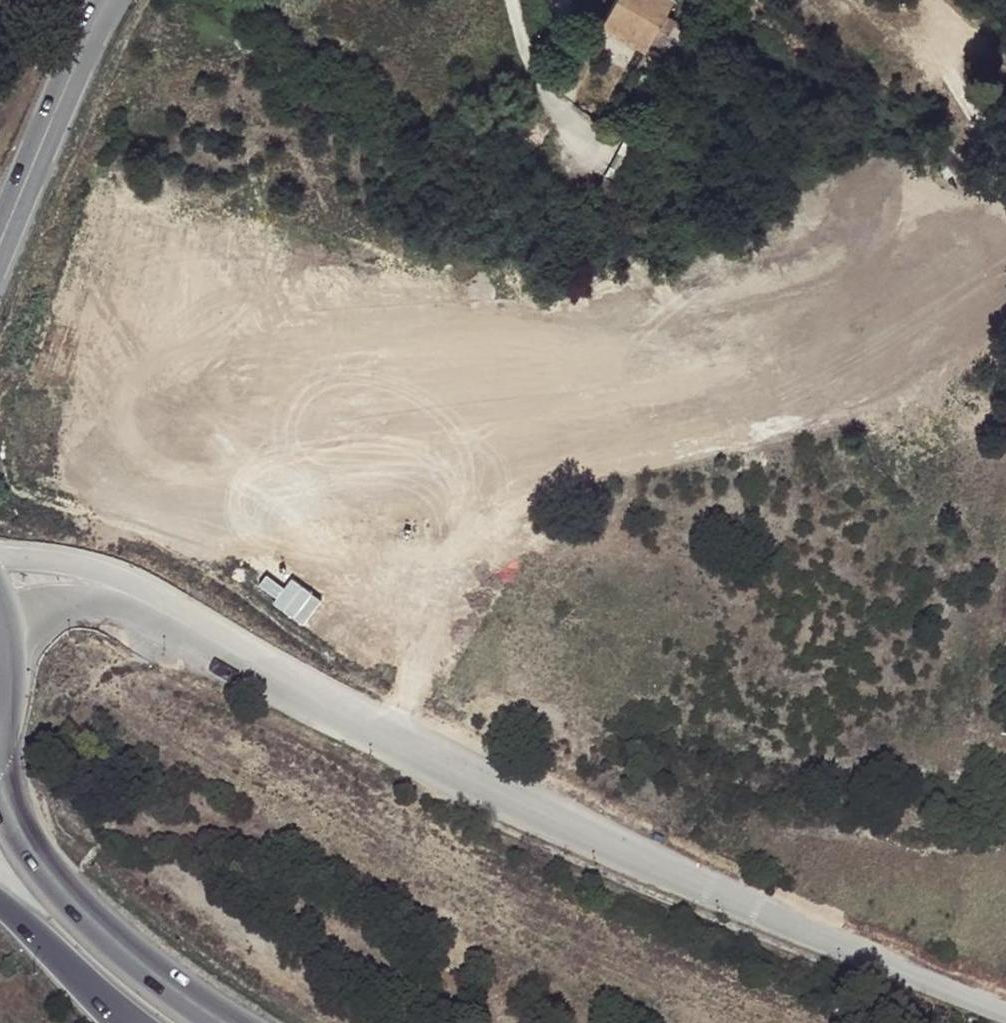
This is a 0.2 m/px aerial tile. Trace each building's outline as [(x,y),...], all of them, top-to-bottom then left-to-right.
[(676,0),(617,0),(604,22),(647,48),(676,0)]
